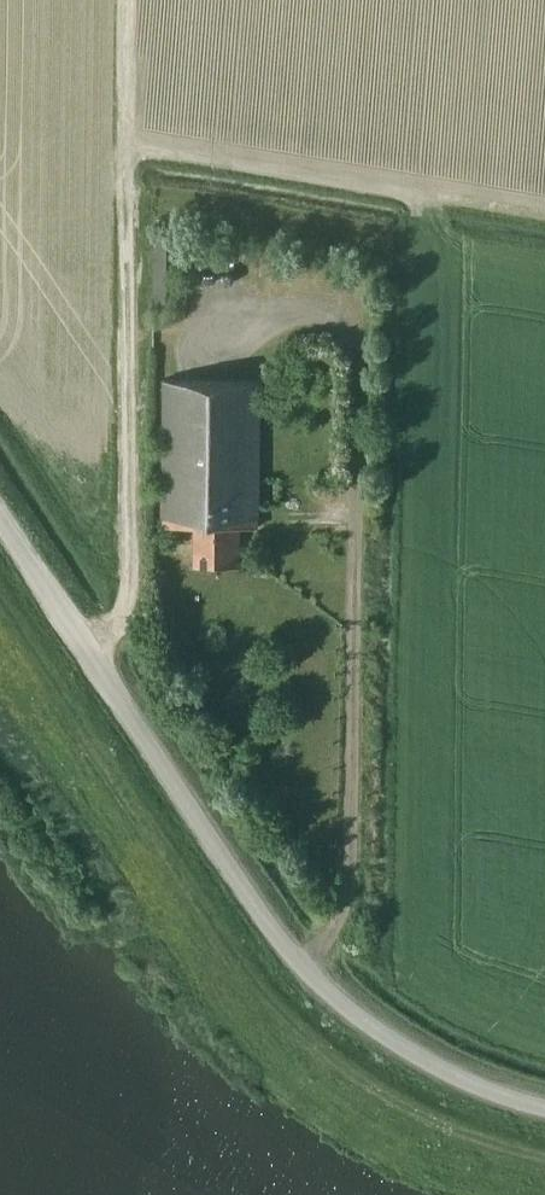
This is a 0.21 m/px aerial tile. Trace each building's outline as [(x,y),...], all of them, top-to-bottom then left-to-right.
[(163,526),(193,526),(193,565),(240,566),(240,543),(240,527),(257,527),(258,381),(164,380),(163,526)]
